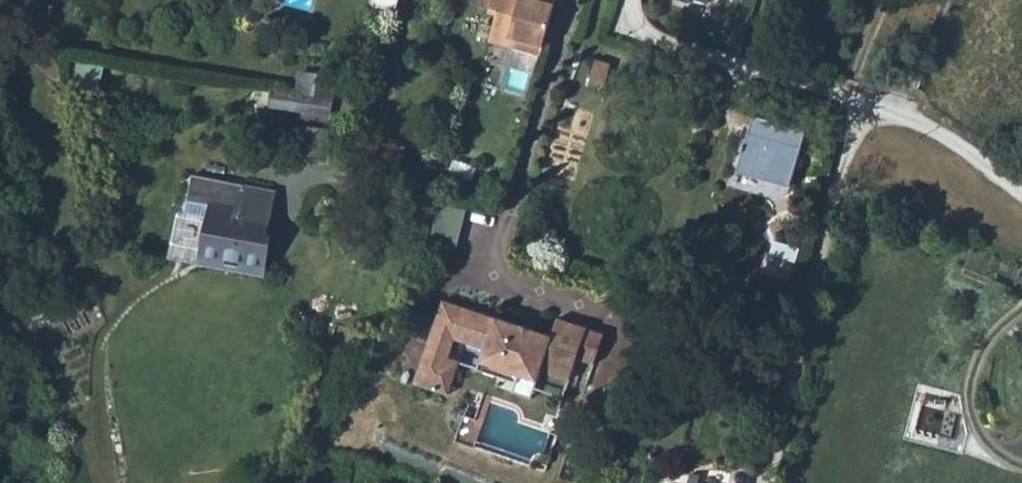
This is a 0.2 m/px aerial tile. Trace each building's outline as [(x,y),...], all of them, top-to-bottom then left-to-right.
[(399,0),(375,0),(374,7),(396,12),(399,0)] [(557,0),(492,0),(490,7),(499,10),(495,24),(512,29),(507,45),(543,55),(557,0)] [(495,24),(491,41),(507,45),(512,29),(495,24)] [(74,59),(71,73),(92,76),(95,62),(74,59)] [(604,89),(612,64),(597,59),(589,85),(604,89)] [(333,97),(336,77),(301,72),(298,92),(333,97)] [(99,91),(101,78),(92,76),(71,73),(69,85),(99,91)] [(334,99),(272,90),(270,104),(331,113),(334,99)] [(749,133),(738,170),(791,185),(802,148),(749,133)] [(266,234),(275,191),(194,174),(187,212),(180,210),(172,253),(265,271),(271,240),(270,238),(270,237),(270,236),(269,236),(269,235),(268,235),(266,234)] [(462,250),(474,205),(446,198),(435,243),(462,250)] [(1004,294),(1007,286),(996,281),(992,289),(1004,294)] [(601,342),(584,336),(587,328),(559,317),(553,335),(496,316),(496,317),(444,300),(416,382),(441,391),(453,358),(450,357),(456,338),(467,342),(486,349),(485,351),(505,358),(502,368),(521,375),(538,380),(542,370),(570,380),(577,358),(594,364),(601,342)] [(601,342),(604,333),(587,328),(584,336),(601,342)] [(449,393),(467,342),(456,338),(450,357),(453,358),(441,391),(449,393)] [(502,368),(505,358),(485,351),(479,369),(518,382),(521,375),(502,368)] [(640,458),(633,456),(628,470),(625,482),(633,482),(640,458)]
